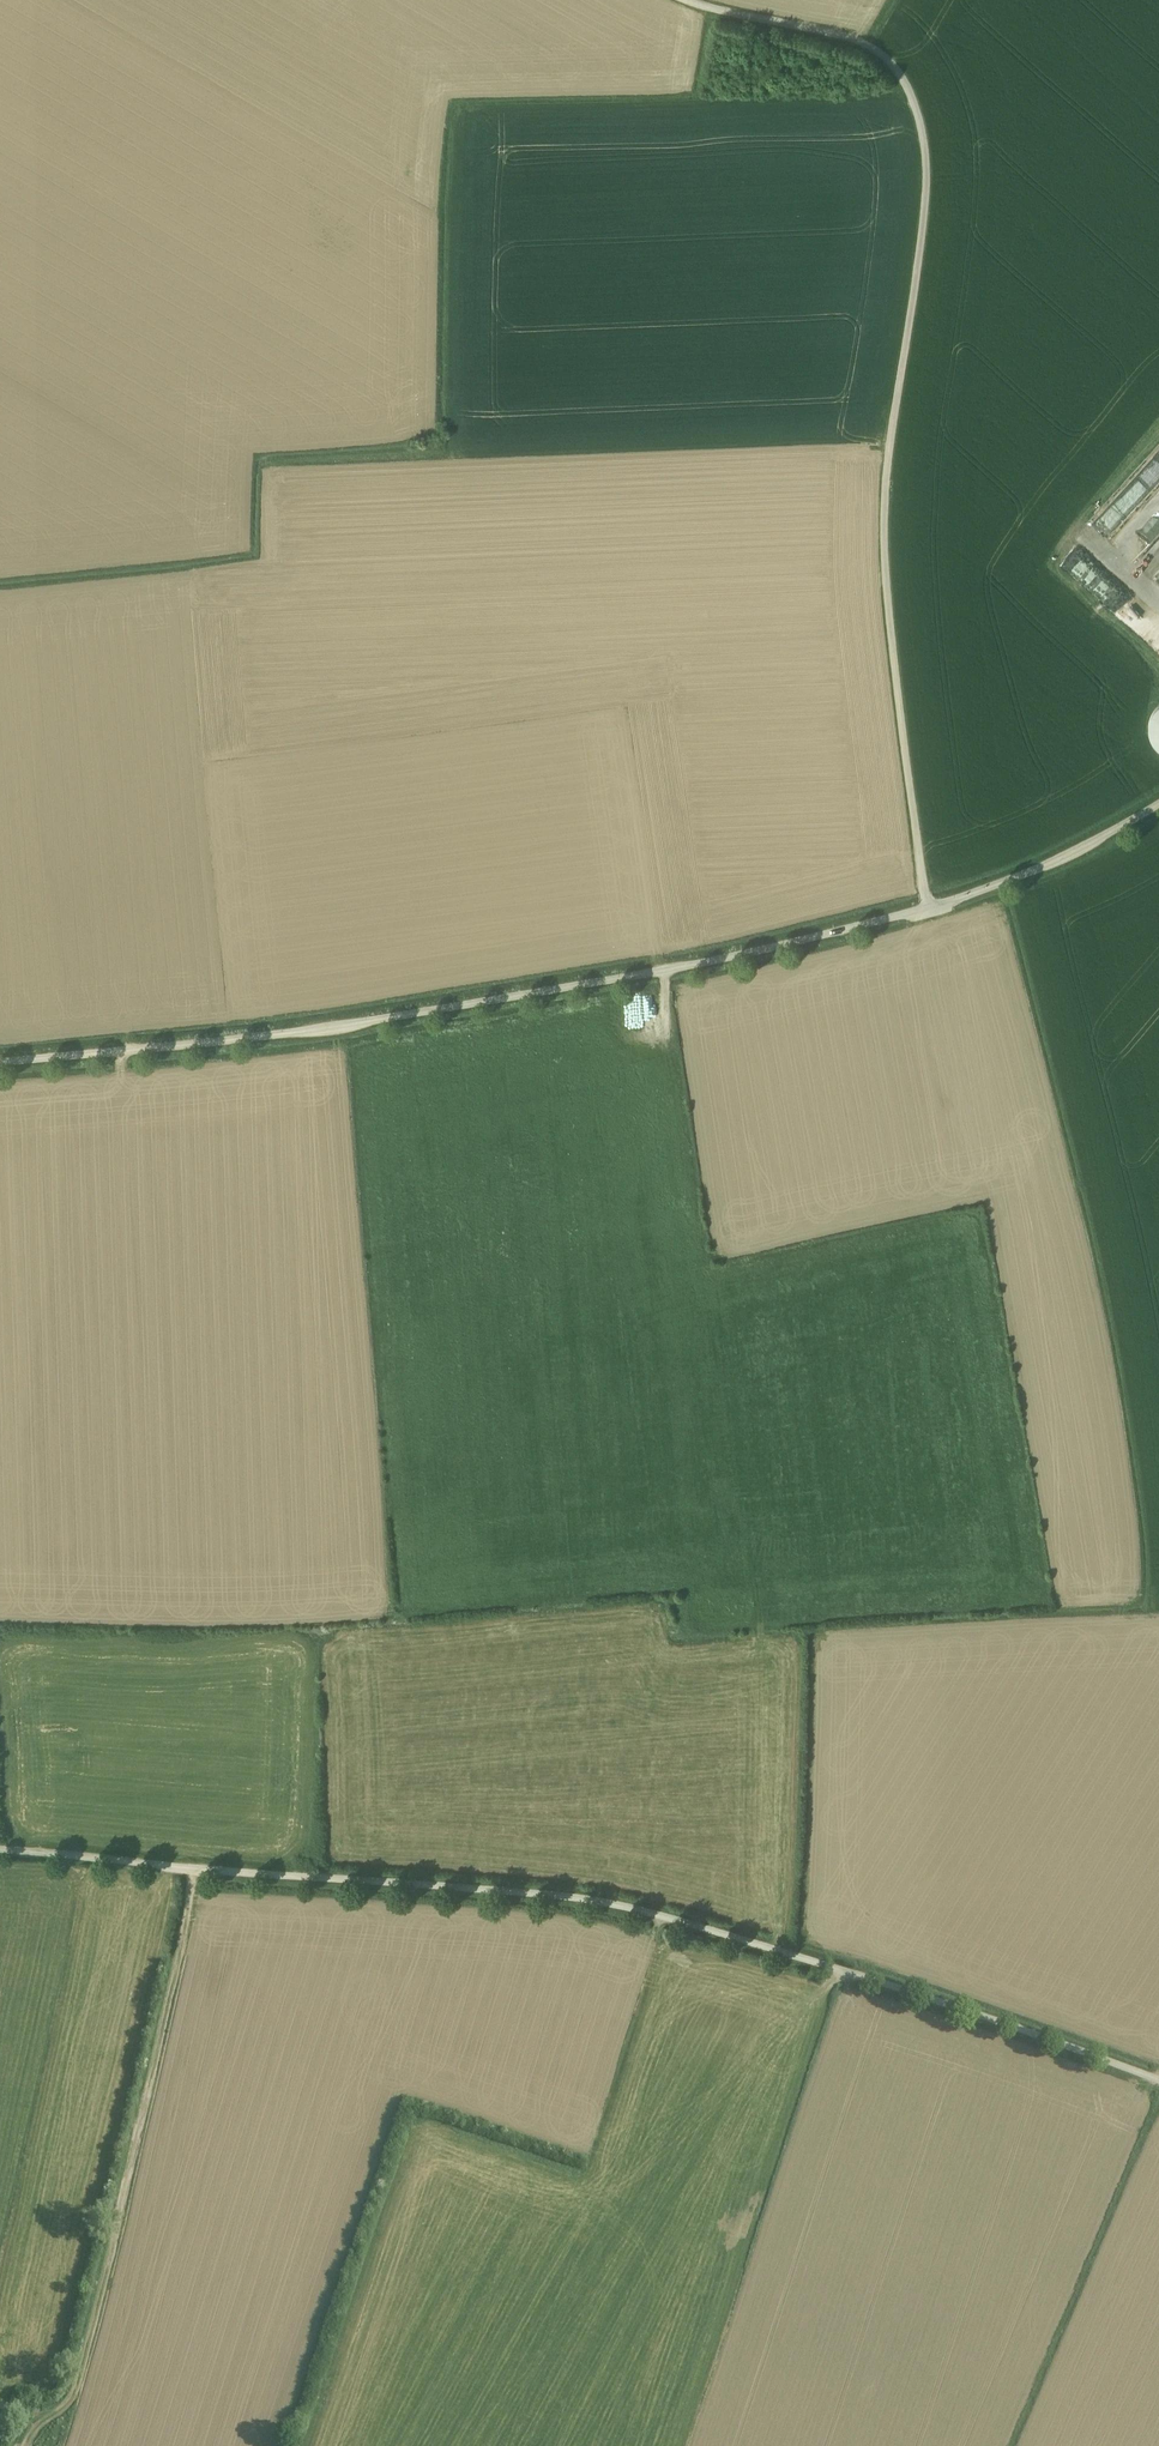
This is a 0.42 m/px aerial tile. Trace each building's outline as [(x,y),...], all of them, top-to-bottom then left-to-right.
[(1158,651),(1158,626),(1149,620),(1138,638),(1158,651)]
